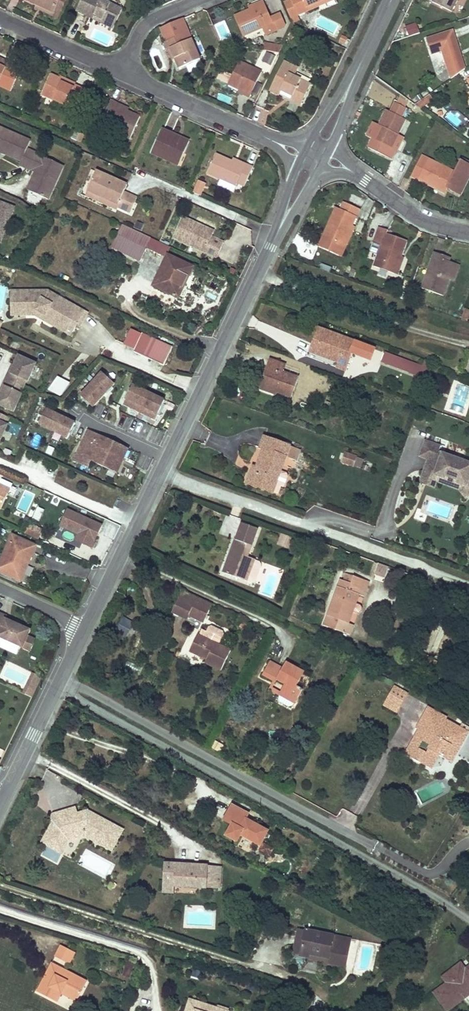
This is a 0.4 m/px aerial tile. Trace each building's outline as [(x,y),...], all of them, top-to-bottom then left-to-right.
[(59,0),(27,0),(38,5),(53,12),(59,0)] [(53,12),(38,5),(36,8),(57,18),(65,0),(59,0),(53,12)] [(122,9),(101,0),(82,0),(76,12),(93,20),(95,15),(99,17),(98,18),(115,26),(117,21),(122,9)] [(323,0),(291,0),(284,3),(291,18),(297,16),(308,10),(307,7),(323,0)] [(332,0),(323,0),(307,7),(308,10),(332,0)] [(457,0),(433,0),(432,2),(452,12),(457,0)] [(250,10),(265,4),(263,1),(249,7),(250,10)] [(285,24),(281,14),(271,18),(265,4),(250,10),(234,17),(243,36),(262,28),(265,35),(284,27),(285,24)] [(115,26),(98,18),(99,17),(95,15),(93,20),(106,26),(113,29),(115,26)] [(420,33),(417,23),(406,26),(409,36),(420,33)] [(466,69),(453,30),(427,39),(432,55),(442,51),(451,79),(466,69)] [(201,59),(189,32),(165,43),(168,50),(171,49),(175,58),(179,68),(201,59)] [(348,38),(342,36),(339,42),(345,45),(348,38)] [(279,53),(282,47),(266,44),(265,50),(279,53)] [(275,56),(267,52),(263,61),(271,65),(275,56)] [(9,62),(0,58),(0,66),(5,68),(6,65),(7,66),(9,62)] [(249,98),(262,73),(239,62),(228,84),(239,90),(243,92),(242,94),(249,98)] [(301,105),(311,85),(294,77),(298,69),(284,62),(270,91),(279,95),(281,91),(293,96),(291,100),(301,105)] [(20,71),(7,66),(6,65),(5,68),(0,66),(0,86),(11,91),(20,71)] [(73,109),(82,88),(75,85),(74,88),(58,81),(59,78),(51,74),(42,95),(73,109)] [(76,83),(60,76),(59,78),(58,81),(74,88),(75,85),(76,83)] [(421,109),(434,100),(430,94),(416,105),(421,109)] [(130,139),(140,117),(127,111),(117,106),(118,104),(110,101),(99,125),(130,139)] [(399,133),(405,120),(402,118),(406,108),(395,103),(390,112),(386,110),(379,124),(373,121),(366,136),(372,139),(368,148),(391,159),(403,135),(399,133)] [(27,150),(30,142),(0,128),(0,148),(8,151),(6,155),(21,161),(19,165),(36,172),(39,174),(31,192),(48,200),(63,166),(27,150)] [(184,153),(189,142),(162,129),(151,153),(173,163),(178,151),(184,153)] [(76,141),(80,133),(74,131),(71,138),(76,141)] [(178,166),(184,153),(178,151),(173,163),(178,166)] [(244,186),(253,167),(245,164),(244,167),(233,162),(216,154),(208,174),(236,186),(238,184),(244,186)] [(468,178),(468,166),(460,162),(455,173),(422,157),(411,178),(428,186),(429,183),(431,185),(430,187),(444,194),(447,189),(460,196),(468,178)] [(130,213),(137,198),(124,192),(127,185),(116,180),(114,182),(108,179),(109,177),(96,171),(87,191),(118,204),(117,206),(117,207),(130,213)] [(31,192),(39,174),(36,172),(27,190),(31,192)] [(220,180),(218,185),(234,192),(236,186),(220,180)] [(200,196),(206,184),(200,181),(194,193),(200,196)] [(118,204),(87,191),(85,196),(116,209),(117,207),(117,206),(118,204)] [(4,222),(8,223),(14,207),(0,202),(0,234),(4,222)] [(352,226),(359,209),(344,202),(341,210),(337,208),(323,237),(343,246),(352,226)] [(217,258),(224,243),(211,237),(214,232),(206,228),(205,231),(194,225),(195,223),(183,218),(174,238),(217,258)] [(147,248),(138,245),(143,235),(123,225),(112,248),(140,261),(147,248)] [(345,247),(355,227),(352,226),(343,246),(345,247)] [(395,274),(401,257),(406,241),(387,234),(388,230),(379,227),(374,242),(382,245),(374,267),(395,274)] [(168,255),(171,247),(143,235),(138,245),(147,248),(167,257),(168,255)] [(339,255),(343,246),(323,237),(319,246),(339,255)] [(449,279),(454,263),(448,261),(442,259),(443,256),(435,253),(422,289),(443,296),(449,279)] [(185,285),(193,267),(168,255),(167,257),(153,286),(176,297),(182,284),(185,285)] [(398,275),(404,258),(401,257),(395,274),(398,275)] [(453,281),(459,265),(454,263),(449,279),(453,281)] [(349,276),(352,267),(343,264),(340,272),(349,276)] [(179,298),(185,285),(182,284),(176,297),(179,298)] [(84,311),(47,290),(46,291),(44,295),(37,291),(12,291),(12,315),(27,315),(27,311),(36,311),(36,310),(42,313),(43,311),(46,313),(45,315),(56,321),(53,325),(70,335),(76,326),(84,311)] [(56,321),(45,315),(46,313),(43,311),(42,313),(36,310),(36,311),(27,311),(27,315),(35,315),(53,325),(56,321)] [(79,328),(88,313),(84,311),(76,326),(79,328)] [(371,360),(375,349),(319,328),(314,342),(318,344),(315,354),(329,359),(331,355),(334,357),(332,360),(339,363),(337,368),(345,370),(352,353),(371,360)] [(135,350),(142,334),(132,330),(125,346),(135,350)] [(164,366),(172,347),(142,334),(135,350),(134,352),(164,366)] [(315,354),(318,344),(314,342),(310,352),(315,354)] [(422,367),(385,353),(381,362),(419,376),(422,367)] [(26,381),(28,381),(36,364),(19,356),(15,365),(11,374),(12,374),(6,387),(5,387),(1,395),(0,397),(0,400),(15,408),(22,395),(20,394),(26,381)] [(291,397),(298,378),(282,372),(285,366),(270,360),(260,389),(271,392),(272,388),(275,389),(274,391),(276,392),(291,397)] [(426,379),(431,365),(424,362),(422,367),(419,376),(426,379)] [(12,374),(11,374),(15,365),(12,364),(0,391),(0,395),(1,395),(5,387),(6,387),(12,374)] [(298,378),(300,371),(285,366),(282,372),(298,378)] [(81,397),(93,407),(114,384),(102,373),(81,397)] [(49,391),(62,398),(70,383),(57,376),(49,391)] [(133,385),(124,404),(155,419),(164,401),(133,385)] [(338,407),(341,399),(328,394),(325,403),(338,407)] [(0,400),(0,406),(14,412),(15,408),(0,400)] [(336,414),(338,407),(325,403),(323,409),(336,414)] [(40,424),(68,438),(75,423),(47,410),(40,424)] [(7,425),(6,425),(9,418),(0,414),(0,441),(7,425)] [(126,432),(133,420),(122,414),(116,425),(126,432)] [(91,461),(116,473),(128,448),(88,430),(74,461),(88,468),(91,461)] [(280,471),(286,457),(296,461),(300,449),(264,437),(260,448),(263,449),(255,472),(252,471),(247,484),(273,493),(273,492),(276,485),(280,471)] [(439,452),(441,447),(425,441),(420,457),(429,460),(431,460),(430,464),(427,463),(423,476),(434,480),(435,475),(445,479),(446,477),(457,481),(456,483),(467,487),(468,490),(468,463),(439,452)] [(361,469),(364,460),(345,453),(341,462),(361,469)] [(284,487),(288,476),(287,473),(280,471),(276,485),(282,487),(284,487)] [(437,482),(459,490),(466,498),(468,496),(468,490),(467,487),(456,483),(457,481),(446,477),(445,479),(435,475),(434,480),(423,476),(420,483),(434,488),(437,482)] [(12,484),(2,479),(0,483),(0,490),(8,494),(12,484)] [(279,494),(282,487),(276,485),(273,492),(279,494)] [(91,548),(102,525),(68,510),(60,526),(78,534),(76,538),(83,541),(82,543),(91,548)] [(247,581),(255,561),(255,560),(248,557),(258,529),(242,523),(236,540),(235,540),(228,557),(231,558),(225,574),(247,582),(247,581)] [(29,524),(25,535),(39,540),(43,529),(29,524)] [(26,560),(29,561),(36,546),(12,535),(0,563),(0,571),(19,580),(20,581),(28,564),(25,563),(26,560)] [(291,549),(294,539),(282,535),(279,545),(291,549)] [(225,574),(231,558),(228,557),(223,573),(225,574)] [(256,579),(261,567),(261,564),(260,562),(255,561),(247,581),(252,582),(255,582),(256,579)] [(385,579),(389,567),(379,564),(375,575),(385,579)] [(0,571),(0,576),(18,584),(19,580),(0,571)] [(351,609),(353,604),(355,605),(359,595),(364,597),(369,582),(347,574),(344,581),(340,580),(325,622),(336,627),(335,630),(350,635),(353,625),(349,624),(354,610),(351,609)] [(188,615),(197,597),(182,591),(172,612),(187,618),(188,615)] [(204,622),(212,605),(197,597),(188,615),(204,622)] [(29,651),(34,640),(27,637),(30,630),(21,626),(15,623),(6,619),(7,617),(0,613),(0,638),(29,651)] [(128,633),(131,627),(120,621),(117,627),(128,633)] [(221,670),(230,651),(219,645),(224,634),(223,631),(212,626),(209,627),(206,632),(202,630),(199,636),(198,635),(190,651),(207,660),(205,663),(221,670)] [(128,633),(117,627),(113,634),(124,640),(128,633)] [(438,662),(433,660),(434,660),(421,654),(418,659),(431,665),(432,664),(436,666),(438,662)] [(297,686),(304,673),(286,663),(283,669),(270,662),(263,675),(273,681),(276,682),(279,677),(287,682),(282,690),(298,699),(303,690),(297,686)] [(35,691),(42,677),(35,674),(28,687),(35,691)] [(273,688),(276,682),(273,681),(269,689),(279,695),(281,692),(273,688)] [(398,713),(408,694),(394,686),(383,705),(398,713)] [(32,698),(35,691),(28,687),(25,694),(32,698)] [(295,703),(298,699),(282,690),(281,692),(279,695),(280,695),(279,699),(280,703),(289,707),(292,706),(295,703)] [(468,731),(468,728),(462,725),(460,728),(446,720),(447,719),(428,709),(417,729),(419,730),(424,733),(421,740),(416,736),(405,755),(431,769),(439,756),(443,758),(448,751),(455,755),(468,731)] [(421,740),(424,733),(419,730),(416,736),(421,740)] [(219,752),(223,745),(214,740),(210,747),(219,752)] [(451,762),(455,755),(448,751),(443,758),(451,762)] [(268,831),(245,820),(248,814),(232,806),(225,821),(233,825),(227,836),(237,841),(240,835),(261,845),(268,831)] [(78,814),(76,808),(69,810),(71,817),(78,814)] [(122,830),(88,811),(78,814),(71,817),(69,810),(53,815),(51,819),(54,822),(43,842),(49,845),(62,853),(65,847),(62,845),(66,837),(69,841),(85,835),(112,850),(122,830)] [(57,862),(62,853),(49,845),(43,855),(57,862)] [(219,889),(220,867),(179,865),(179,867),(175,867),(175,864),(164,864),(163,882),(173,883),(173,886),(174,886),(219,889)] [(174,893),(174,886),(173,886),(173,883),(163,882),(163,892),(174,893)] [(300,956),(306,930),(298,929),(293,955),(300,956)] [(329,958),(333,936),(306,930),(300,956),(309,958),(310,958),(310,955),(329,958)] [(344,968),(350,940),(333,936),(329,958),(310,955),(310,958),(309,958),(309,960),(344,968)] [(69,964),(75,953),(61,946),(55,957),(69,964)] [(130,976),(134,962),(128,960),(124,974),(130,976)] [(87,982),(52,963),(37,992),(54,1000),(60,988),(79,998),(87,982)] [(465,970),(461,964),(455,968),(461,976),(464,973),(463,971),(465,970)] [(465,970),(463,971),(464,973),(461,976),(455,968),(443,977),(447,983),(434,993),(448,1010),(468,995),(468,967),(465,970)] [(79,998),(60,988),(54,1000),(57,1002),(61,994),(77,1001),(79,998)] [(77,1003),(61,996),(57,1004),(72,1010),(73,1010),(77,1003)] [(216,1008),(190,1000),(186,1010),(224,1010),(216,1008)]
